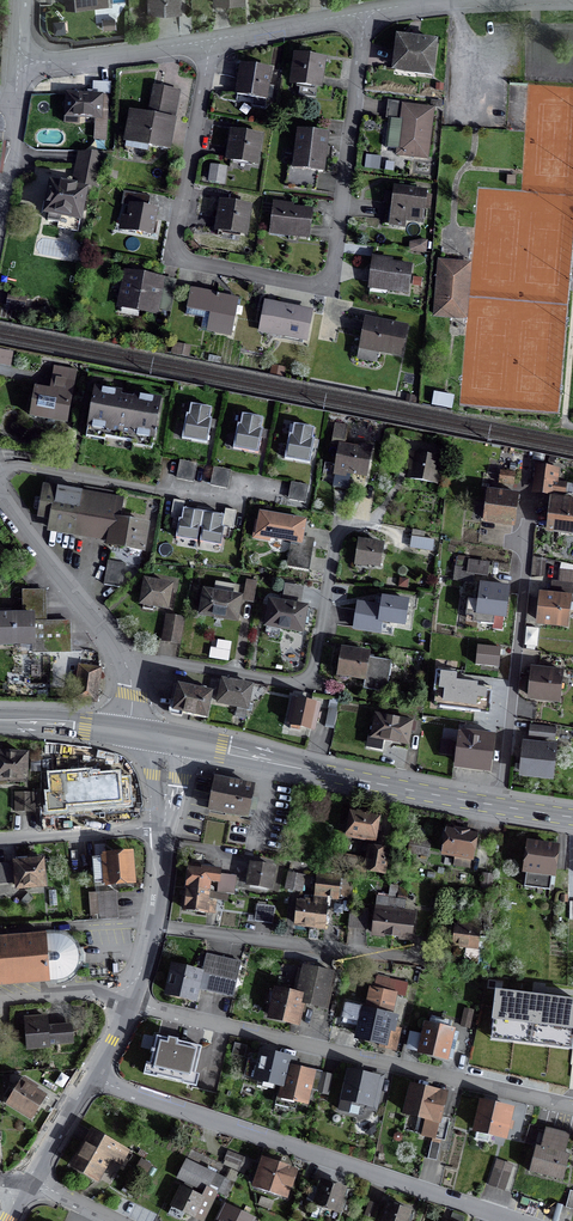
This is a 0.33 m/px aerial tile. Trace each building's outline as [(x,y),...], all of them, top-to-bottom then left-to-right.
[(65,0),(65,10),(109,6),(108,0),(65,0)] [(149,12),(181,12),(180,0),(149,0),(149,12)] [(116,29),(115,18),(102,19),(103,30),(116,29)] [(54,35),(66,34),(65,21),(53,22),(54,35)] [(417,41),(417,44),(397,41),(394,65),(414,67),(413,74),(430,76),(434,43),(417,41)] [(319,87),(323,60),(296,56),(292,83),(301,85),(299,95),(314,97),(316,87),(319,87)] [(263,108),(269,71),(241,67),(236,96),(237,96),(237,92),(254,94),(252,106),(263,108)] [(167,150),(178,93),(153,88),(148,116),(131,113),(125,142),(167,150)] [(84,92),(84,96),(66,95),(65,117),(96,119),(95,139),(105,139),(107,98),(91,97),(91,93),(84,92)] [(404,109),(404,104),(387,101),(385,118),(388,119),(385,148),(399,150),(398,154),(425,157),(430,113),(404,109)] [(322,173),(326,134),(298,131),(294,163),(288,163),(285,187),(315,191),(317,172),(322,173)] [(232,133),(228,159),(255,164),(259,137),(232,133)] [(106,152),(78,152),(73,181),(99,185),(106,152)] [(211,167),(209,181),(222,183),(224,169),(211,167)] [(61,185),(60,187),(51,185),(45,213),(48,214),(47,221),(58,223),(57,228),(77,232),(80,220),(79,220),(84,191),(74,190),(75,188),(61,185)] [(424,195),(424,194),(395,191),(394,193),(384,191),(383,203),(387,204),(384,225),(400,227),(401,219),(421,221),(422,208),(429,209),(430,196),(424,195)] [(221,203),(217,230),(244,234),(248,207),(221,203)] [(288,231),(287,235),(308,238),(311,212),(287,209),(287,206),(273,204),(270,229),(271,229),(271,228),(288,231)] [(126,230),(125,230),(151,235),(155,211),(130,207),(126,230)] [(426,242),(420,241),(410,243),(409,251),(425,253),(426,242)] [(387,285),(386,290),(407,292),(410,267),(386,264),(386,261),(372,259),(369,283),(387,285)] [(466,317),(471,266),(440,263),(435,315),(466,317)] [(121,303),(154,310),(159,281),(126,274),(121,303)] [(421,287),(422,278),(413,276),(412,285),(421,287)] [(186,309),(185,315),(196,317),(198,308),(210,311),(214,318),(212,330),(230,334),(230,337),(238,299),(189,289),(186,309)] [(25,299),(8,296),(6,305),(24,309),(25,299)] [(305,340),(310,313),(274,306),(269,333),(305,340)] [(405,329),(365,321),(360,347),(400,355),(405,329)] [(0,354),(0,366),(8,367),(10,356),(0,354)] [(50,393),(35,390),(30,417),(31,417),(31,414),(65,420),(74,371),(55,368),(50,393)] [(160,401),(94,389),(85,438),(104,441),(104,438),(133,443),(132,446),(151,450),(160,401)] [(438,397),(434,396),(433,405),(451,408),(453,399),(442,397),(443,394),(439,394),(438,397)] [(191,419),(188,419),(184,438),(205,442),(207,428),(208,423),(206,422),(208,412),(193,409),(191,419)] [(243,428),(240,428),(236,447),(257,451),(259,438),(260,431),(258,431),(259,421),(245,418),(243,428)] [(295,439),(292,438),(288,458),(308,462),(311,449),(312,442),(309,442),(311,431),(296,429),(295,439)] [(349,473),(365,475),(369,452),(368,452),(369,448),(360,446),(359,451),(339,447),(334,475),(335,475),(332,488),(346,490),(349,473)] [(434,484),(438,460),(410,454),(407,470),(411,471),(410,479),(434,484)] [(196,463),(180,460),(177,478),(193,481),(196,463)] [(230,469),(213,466),(210,484),(226,487),(230,469)] [(572,486),(564,485),(552,483),(554,472),(542,470),(540,492),(551,494),(563,495),(563,494),(572,495),(572,486)] [(512,485),(514,474),(500,472),(499,483),(512,485)] [(308,484),(292,482),(289,499),(305,502),(308,484)] [(84,488),(82,496),(80,496),(74,533),(110,539),(109,544),(109,545),(141,551),(146,526),(117,521),(121,503),(114,502),(115,493),(84,488)] [(52,517),(49,529),(74,533),(80,496),(44,489),(39,515),(52,517)] [(512,525),(516,494),(489,491),(485,521),(512,525)] [(552,499),(548,530),(572,533),(572,502),(552,499)] [(172,517),(182,519),(185,501),(175,500),(172,517)] [(223,525),(233,527),(236,510),(226,508),(223,525)] [(223,516),(212,514),(202,512),(195,511),(186,510),(184,521),(181,521),(178,538),(198,541),(200,528),(202,529),(200,542),(220,545),(223,530),(220,529),(223,516)] [(302,535),(304,522),(260,514),(258,522),(255,522),(252,539),(268,541),(269,538),(290,542),(300,544),(302,535)] [(287,565),(309,569),(315,537),(302,535),(300,544),(290,542),(287,565)] [(433,541),(411,537),(409,549),(432,552),(433,541)] [(370,544),(358,542),(355,563),(379,567),(382,546),(375,545),(375,544),(370,543),(370,544)] [(103,586),(121,588),(125,564),(107,561),(103,586)] [(467,570),(454,568),(453,580),(471,582),(472,574),(486,575),(487,565),(468,562),(467,570)] [(252,601),(255,583),(246,581),(243,600),(252,601)] [(166,609),(170,587),(145,582),(141,604),(166,609)] [(204,593),(200,615),(235,621),(237,608),(239,599),(237,598),(239,587),(219,584),(217,595),(204,593)] [(493,616),(503,618),(507,588),(481,585),(479,601),(467,600),(466,613),(477,614),(476,623),(492,625),(493,616)] [(23,617),(0,617),(0,644),(32,643),(33,653),(69,653),(68,622),(44,623),(44,592),(23,592),(23,617)] [(568,595),(541,592),(538,622),(565,625),(568,595)] [(357,604),(354,629),(379,632),(380,621),(403,625),(407,603),(404,602),(398,601),(398,602),(382,599),(380,609),(377,609),(377,607),(357,604)] [(305,609),(304,608),(289,606),(270,602),(265,626),(301,632),(305,609)] [(166,616),(162,641),(178,644),(183,619),(166,616)] [(498,668),(500,649),(477,647),(475,665),(498,668)] [(337,675),(365,679),(368,658),(369,654),(354,652),(341,650),(337,675)] [(390,661),(368,658),(365,679),(364,687),(376,689),(377,684),(386,686),(385,693),(386,693),(390,661)] [(74,700),(95,703),(100,669),(79,666),(74,700)] [(530,697),(557,700),(560,671),(533,668),(530,697)] [(441,692),(439,707),(481,712),(482,704),(491,705),(492,693),(465,690),(454,689),(455,675),(436,672),(434,691),(441,692)] [(224,689),(221,688),(217,703),(237,707),(234,717),(243,719),(246,705),(247,705),(251,686),(226,681),(224,689)] [(173,715),(176,713),(206,719),(211,693),(177,686),(173,708),(170,710),(173,715)] [(405,709),(420,712),(422,703),(407,700),(405,709)] [(317,706),(294,701),(289,725),(290,725),(289,730),(299,732),(300,727),(312,730),(317,706)] [(324,727),(333,729),(336,712),(328,710),(324,727)] [(375,716),(371,738),(406,745),(411,723),(375,716)] [(560,731),(530,727),(529,738),(559,741),(560,731)] [(462,738),(460,738),(457,765),(487,769),(491,735),(463,732),(462,738)] [(441,741),(439,754),(450,755),(452,742),(441,741)] [(544,747),(525,744),(521,773),(550,777),(553,747),(544,746),(544,747)] [(0,755),(0,781),(24,782),(25,756),(0,755)] [(77,783),(79,783),(78,788),(107,788),(107,785),(108,785),(109,759),(78,758),(77,783)] [(214,780),(208,809),(247,817),(248,809),(254,811),(255,804),(250,803),(253,788),(214,780)] [(39,790),(39,794),(14,794),(14,812),(26,812),(32,812),(32,808),(38,808),(53,809),(65,810),(65,791),(39,790)] [(107,810),(69,813),(69,826),(107,823),(107,810)] [(347,836),(374,841),(379,817),(351,812),(350,820),(348,819),(345,821),(344,825),(346,828),(348,828),(347,836)] [(246,847),(256,849),(259,831),(249,829),(246,847)] [(441,840),(445,840),(443,854),(455,856),(453,865),(468,868),(475,834),(447,829),(447,831),(443,830),(441,840)] [(426,856),(428,843),(410,840),(408,852),(426,856)] [(552,873),(555,849),(529,846),(525,869),(526,869),(523,887),(549,891),(551,873),(552,873)] [(364,871),(383,874),(387,851),(369,848),(364,871)] [(105,857),(101,858),(103,885),(132,882),(130,855),(105,857)] [(15,864),(0,865),(0,884),(17,883),(17,888),(42,886),(40,858),(15,860),(15,864)] [(269,889),(273,868),(251,864),(247,885),(269,889)] [(220,871),(188,867),(186,888),(208,891),(209,882),(218,883),(220,871)] [(300,892),(303,877),(288,874),(285,889),(300,892)] [(490,890),(492,875),(483,874),(481,889),(490,890)] [(336,898),(339,879),(317,877),(314,896),(336,898)] [(343,881),(340,897),(347,898),(349,889),(352,890),(353,883),(343,881)] [(205,913),(208,891),(186,888),(184,910),(205,913)] [(99,920),(117,919),(115,892),(97,894),(99,920)] [(376,910),(373,934),(409,939),(412,918),(401,916),(402,911),(403,902),(377,899),(376,910)] [(304,905),(297,904),(294,924),(323,928),(326,907),(323,907),(318,906),(319,902),(305,901),(305,902),(304,905)] [(350,909),(348,927),(366,930),(368,912),(350,909)] [(457,927),(455,927),(453,945),(466,946),(466,950),(475,951),(478,930),(477,930),(478,922),(458,920),(457,927)] [(0,939),(0,986),(48,982),(48,980),(55,979),(55,981),(56,981),(62,980),(68,977),(72,973),(76,968),(77,961),(73,961),(73,957),(72,952),(76,951),(74,945),(69,940),(65,937),(59,935),(51,935),(51,937),(45,938),(45,935),(0,939)] [(173,968),(167,994),(194,1000),(196,989),(232,997),(240,963),(205,955),(201,974),(173,968)] [(273,1005),(270,1018),(298,1024),(303,1004),(324,1008),(332,973),(303,967),(296,996),(277,991),(276,993),(269,991),(267,1003),(273,1005)] [(368,1007),(389,1011),(395,983),(375,980),(373,992),(371,991),(368,1007)] [(572,1038),(572,1001),(499,992),(495,1029),(572,1038)] [(364,1012),(358,1038),(379,1043),(378,1047),(384,1049),(385,1043),(388,1032),(389,1032),(393,1018),(364,1012)] [(45,1018),(25,1019),(27,1048),(47,1046),(47,1045),(46,1027),(45,1018)] [(66,1026),(46,1027),(47,1045),(72,1043),(71,1031),(67,1032),(66,1026)] [(427,1026),(421,1053),(448,1059),(454,1033),(427,1026)] [(150,1053),(153,1053),(148,1074),(192,1084),(200,1048),(176,1042),(176,1041),(168,1039),(168,1040),(156,1038),(153,1050),(151,1050),(150,1053)] [(260,1063),(248,1060),(244,1077),(282,1085),(278,1105),(294,1109),(296,1101),(305,1103),(308,1089),(317,1091),(321,1074),(321,1072),(292,1065),(294,1060),(262,1053),(260,1063)] [(373,1096),(377,1079),(350,1073),(344,1100),(373,1106),(375,1096),(373,1096)] [(326,1094),(330,1076),(321,1075),(317,1092),(326,1094)] [(8,1103),(30,1117),(43,1097),(21,1083),(8,1103)] [(445,1095),(412,1087),(406,1113),(418,1116),(414,1130),(423,1132),(422,1136),(443,1141),(448,1123),(439,1121),(445,1095)] [(482,1104),(476,1130),(505,1137),(511,1111),(482,1104)] [(540,1147),(536,1146),(529,1172),(562,1181),(569,1155),(564,1154),(569,1135),(545,1128),(540,1147)] [(124,1151),(93,1133),(73,1166),(94,1178),(106,1157),(117,1163),(124,1151)] [(220,1149),(217,1158),(239,1166),(243,1158),(220,1149)] [(214,1175),(184,1161),(176,1178),(185,1182),(182,1188),(181,1188),(168,1215),(179,1220),(183,1212),(192,1216),(204,1192),(206,1192),(208,1188),(217,1192),(223,1179),(214,1174),(214,1175)] [(496,1161),(488,1186),(504,1191),(509,1174),(511,1166),(496,1161)] [(142,1180),(150,1166),(142,1162),(134,1175),(142,1180)] [(294,1172),(266,1163),(258,1186),(286,1195),(290,1185),(294,1172)] [(231,1183),(223,1179),(217,1192),(225,1196),(231,1183)] [(343,1189),(322,1182),(320,1189),(310,1186),(305,1202),(314,1206),(315,1204),(322,1207),(318,1220),(337,1220),(345,1197),(341,1195),(343,1189)] [(565,1208),(572,1210),(572,1192),(569,1191),(565,1208)] [(372,1219),(376,1205),(368,1202),(364,1216),(372,1219)] [(409,1211),(388,1204),(383,1220),(410,1220),(411,1218),(408,1217),(409,1211)] [(222,1220),(249,1220),(224,1209),(220,1217),(223,1219),(222,1220)]
